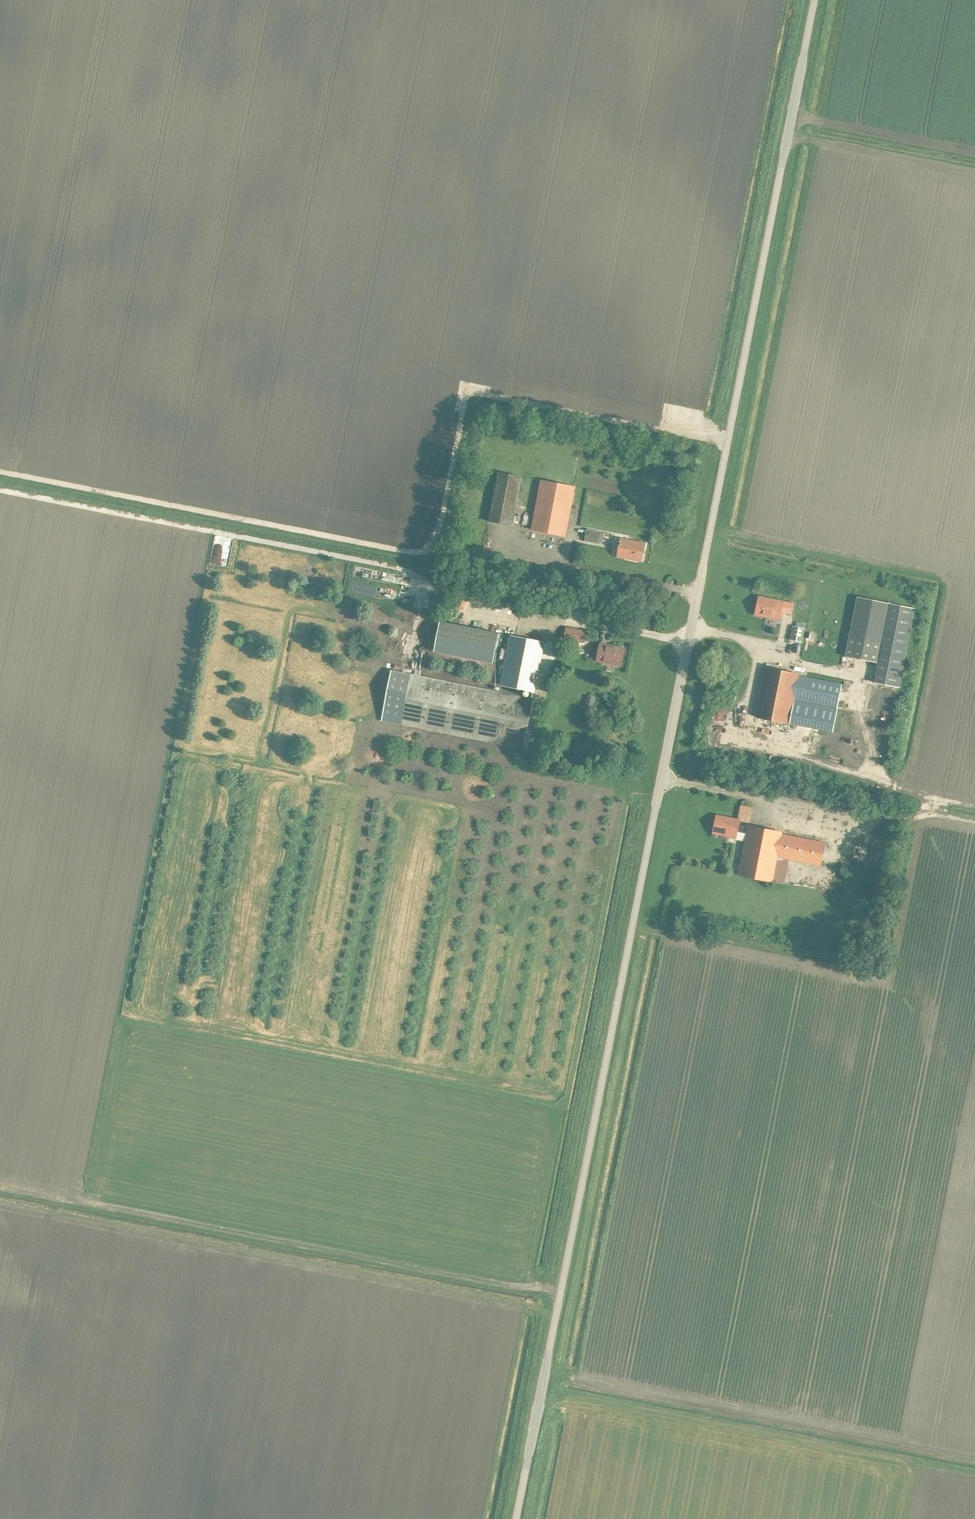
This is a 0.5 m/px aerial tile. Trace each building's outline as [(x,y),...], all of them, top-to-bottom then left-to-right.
[(521,476),(500,472),(490,521),(512,525),(521,476)] [(541,480),(531,529),(565,536),(574,487),(541,480)] [(598,543),(600,531),(587,529),(584,540),(598,543)] [(641,561),(645,543),(621,538),(617,556),(641,561)] [(386,592),(394,592),(395,583),(386,583),(386,592)] [(759,596),(755,614),(779,619),(783,601),(759,596)] [(888,603),(858,596),(846,656),(876,662),(888,603)] [(898,679),(911,608),(890,604),(876,680),(890,682),(891,678),(898,679)] [(499,633),(440,621),(434,651),(493,663),(499,633)] [(789,639),(801,642),(804,628),(792,626),(789,639)] [(580,642),(582,630),(568,627),(566,639),(580,642)] [(534,691),(544,642),(510,635),(501,684),(534,691)] [(621,666),(624,648),(600,643),(596,661),(621,666)] [(837,707),(841,684),(798,676),(798,674),(765,667),(755,716),(789,723),(793,699),(837,707)] [(415,676),(411,675),(401,722),(401,723),(513,745),(513,746),(523,748),(533,699),(523,697),(522,697),(419,677),(420,670),(416,669),(415,676)] [(411,675),(389,671),(379,717),(401,722),(411,675)] [(833,732),(837,707),(793,699),(789,723),(833,732)] [(850,748),(848,752),(856,756),(858,751),(850,748)] [(741,816),(753,818),(755,803),(743,801),(741,816)] [(748,827),(738,825),(739,819),(716,815),(713,833),(736,837),(737,831),(746,833),(748,827)] [(748,825),(748,827),(746,833),(738,874),(772,881),(777,857),(781,834),(782,832),(748,825)] [(781,834),(777,857),(820,865),(825,842),(781,834)]
